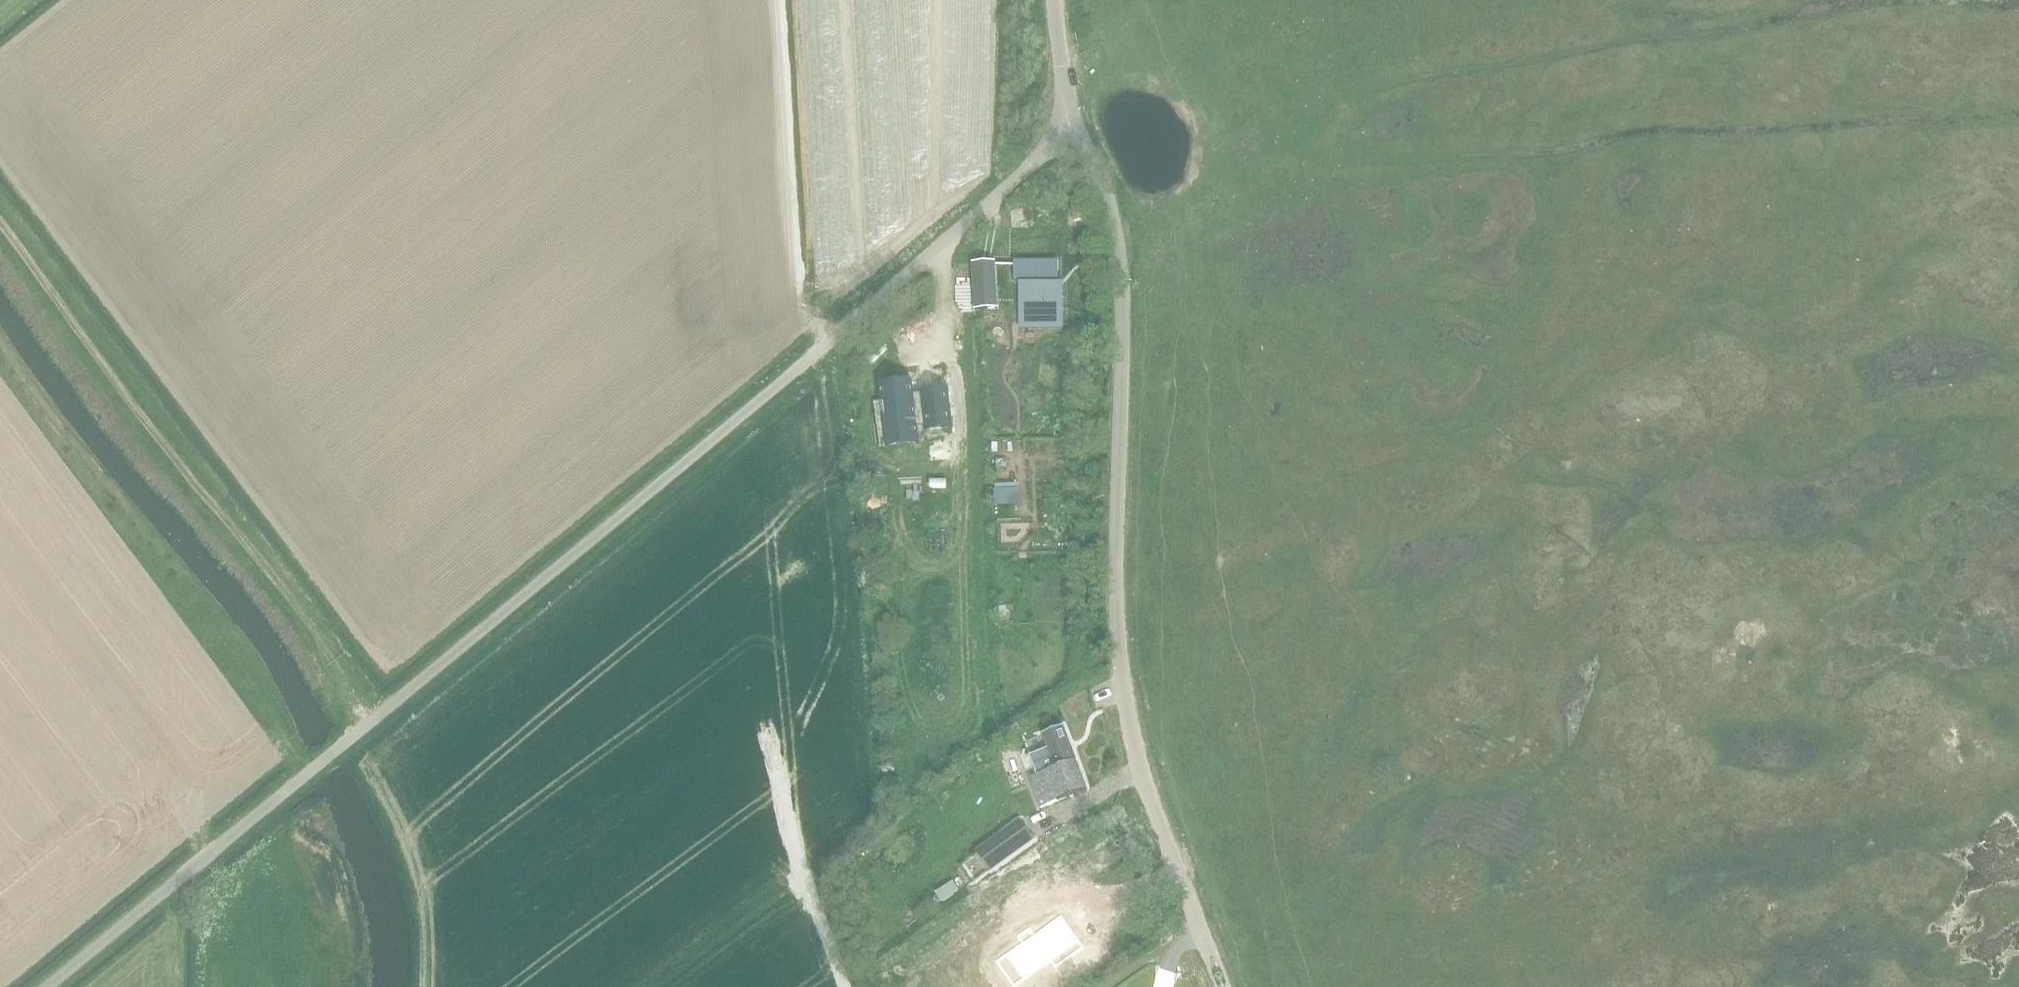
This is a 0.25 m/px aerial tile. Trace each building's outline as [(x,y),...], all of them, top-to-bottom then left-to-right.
[(996,261),(971,262),(973,308),(998,307),(996,261)] [(1057,261),(1015,261),(1015,278),(1021,278),(1021,283),(1020,283),(1020,309),(1020,329),(1061,329),(1061,308),(1062,308),(1062,284),(1056,284),(1056,278),(1057,278),(1057,261)] [(920,366),(891,370),(900,423),(929,419),(927,404),(933,403),(934,409),(959,405),(953,367),(927,371),(928,379),(922,380),(920,366)] [(1020,490),(995,490),(995,503),(1020,503),(1020,490)] [(1037,774),(1029,777),(1041,807),(1087,790),(1075,760),(1076,760),(1063,726),(1043,733),(1049,748),(1030,755),(1037,774)] [(1019,819),(976,850),(991,870),(1034,839),(1019,819)] [(1027,976),(1081,937),(1062,912),(1008,951),(1027,976)]
